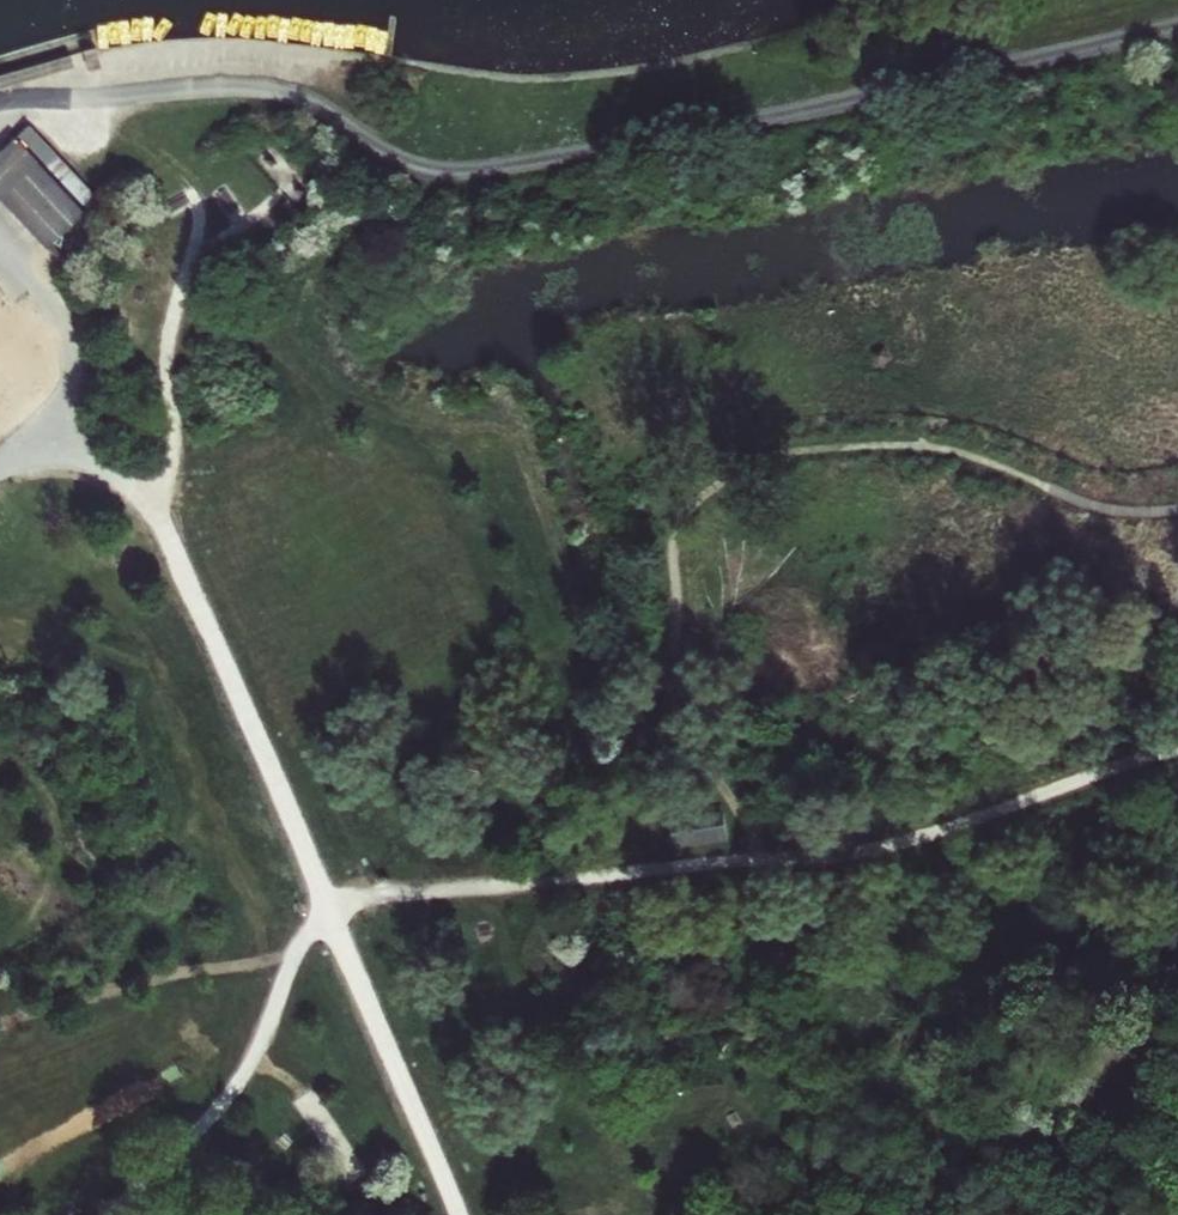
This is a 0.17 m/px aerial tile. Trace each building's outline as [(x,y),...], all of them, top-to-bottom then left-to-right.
[(88,51),(70,57),(75,73),(93,67),(88,51)] [(111,65),(93,67),(96,87),(113,85),(111,65)] [(29,125),(18,135),(30,147),(40,138),(29,125)] [(0,152),(0,200),(47,248),(88,209),(41,159),(30,147),(18,135),(0,152)] [(724,823),(673,825),(673,843),(724,841),(724,823)]
